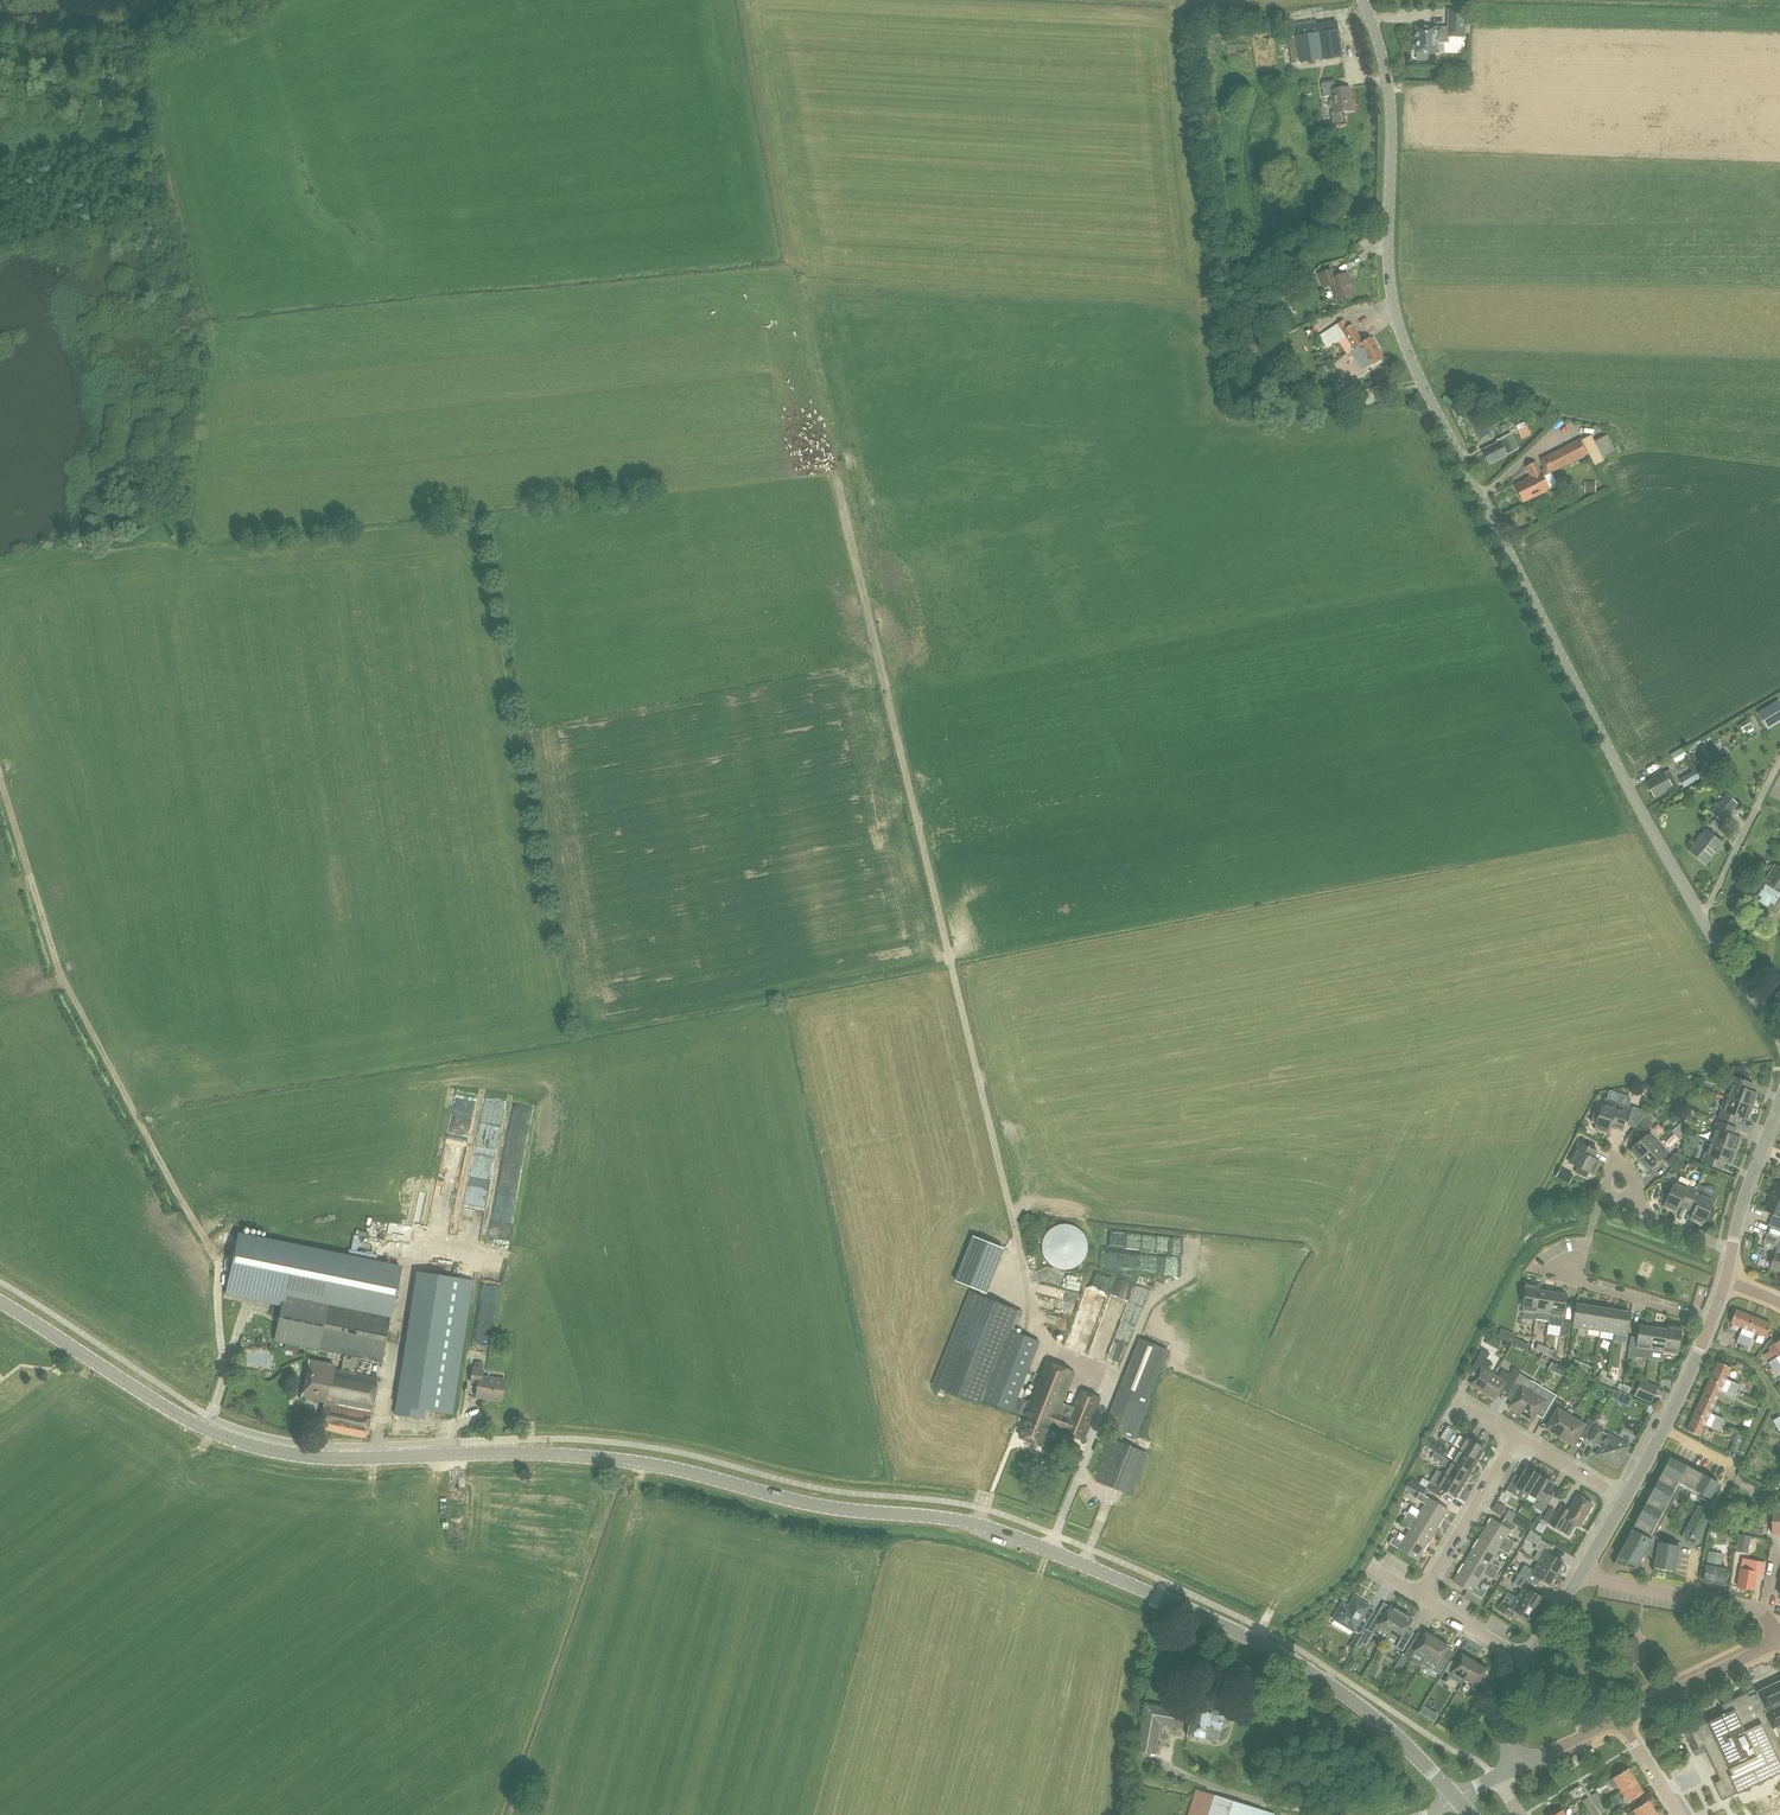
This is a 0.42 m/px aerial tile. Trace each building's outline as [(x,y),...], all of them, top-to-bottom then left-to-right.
[(1466,36),(1466,28),(1466,18),(1466,9),(1448,9),(1448,27),(1436,27),(1417,27),(1416,53),(1418,53),(1418,58),(1427,58),(1427,53),(1436,53),(1436,43),(1449,43),(1449,36),(1466,36)] [(1297,27),(1298,36),(1339,30),(1338,21),(1297,27)] [(1297,37),(1301,63),(1343,57),(1339,30),(1298,36),(1297,36),(1297,37)] [(1332,90),(1337,89),(1336,82),(1322,84),(1324,97),(1332,96),(1332,90)] [(1350,87),(1337,89),(1332,90),(1332,96),(1335,112),(1332,113),(1334,123),(1343,121),(1342,112),(1353,110),(1350,87)] [(1337,277),(1334,269),(1320,274),(1325,288),(1333,285),(1339,302),(1356,296),(1348,273),(1337,277)] [(1371,338),(1364,342),(1353,325),(1350,327),(1345,320),(1339,324),(1326,331),(1320,335),(1328,348),(1334,345),(1346,337),(1353,349),(1360,344),(1373,365),(1384,358),(1371,338)] [(1372,325),(1375,332),(1386,327),(1382,320),(1372,325)] [(1243,342),(1244,350),(1256,348),(1255,340),(1243,342)] [(1480,413),(1470,418),(1480,438),(1490,433),(1480,413)] [(1524,422),(1516,426),(1518,430),(1526,426),(1524,422)] [(1608,435),(1593,442),(1601,458),(1616,451),(1608,435)] [(1541,459),(1544,469),(1546,475),(1547,475),(1589,454),(1586,446),(1582,438),(1541,459)] [(1513,451),(1507,439),(1501,443),(1500,442),(1484,449),(1491,463),(1507,456),(1507,455),(1513,451)] [(1551,491),(1543,476),(1541,471),(1536,462),(1526,468),(1530,476),(1523,480),(1524,482),(1516,486),(1524,502),(1540,494),(1541,496),(1551,491)] [(1585,483),(1585,492),(1595,492),(1595,483),(1585,483)] [(1758,713),(1768,730),(1779,723),(1779,704),(1778,701),(1758,713)] [(1656,797),(1679,783),(1670,768),(1648,782),(1656,797)] [(1711,774),(1709,769),(1699,774),(1702,779),(1711,774)] [(1680,779),(1684,788),(1701,778),(1696,770),(1680,779)] [(1723,823),(1739,804),(1726,793),(1710,812),(1723,823)] [(1706,865),(1723,845),(1706,831),(1689,851),(1706,865)] [(1775,864),(1765,880),(1764,880),(1753,896),(1775,910),(1779,902),(1779,868),(1775,864)] [(1729,1098),(1753,1107),(1758,1094),(1746,1090),(1749,1082),(1734,1077),(1726,1097),(1729,1098)] [(1748,1120),(1753,1107),(1729,1098),(1726,1097),(1719,1118),(1734,1123),(1737,1116),(1748,1120)] [(1600,1115),(1594,1113),(1591,1122),(1597,1124),(1595,1129),(1609,1134),(1611,1128),(1622,1131),(1624,1126),(1630,1106),(1605,1098),(1600,1115)] [(1641,1134),(1652,1123),(1645,1115),(1635,1128),(1641,1134)] [(1710,1142),(1736,1151),(1741,1138),(1730,1134),(1733,1127),(1717,1121),(1710,1142)] [(1681,1123),(1672,1132),(1680,1140),(1684,1136),(1683,1124),(1681,1123)] [(1650,1151),(1660,1142),(1650,1131),(1630,1150),(1639,1161),(1650,1151)] [(1586,1177),(1589,1172),(1594,1175),(1601,1162),(1595,1159),(1599,1152),(1594,1150),(1579,1142),(1569,1162),(1580,1168),(1578,1173),(1586,1177)] [(1669,1152),(1660,1142),(1650,1151),(1639,1161),(1648,1171),(1669,1152)] [(1732,1164),(1736,1151),(1710,1142),(1702,1162),(1718,1168),(1721,1160),(1732,1164)] [(1684,1157),(1678,1151),(1667,1162),(1672,1168),(1684,1157)] [(1562,1178),(1566,1169),(1560,1166),(1555,1175),(1562,1178)] [(1682,1202),(1689,1205),(1695,1190),(1675,1181),(1670,1192),(1665,1190),(1661,1199),(1666,1201),(1664,1206),(1677,1212),(1682,1202)] [(1779,1217),(1779,1185),(1778,1184),(1766,1211),(1779,1217)] [(1695,1190),(1689,1205),(1695,1208),(1690,1218),(1703,1224),(1706,1219),(1711,1221),(1715,1213),(1710,1210),(1715,1199),(1695,1190)] [(1044,1254),(1045,1257),(1047,1259),(1049,1262),(1051,1263),(1053,1265),(1055,1266),(1057,1267),(1060,1268),(1062,1269),(1065,1269),(1068,1269),(1071,1268),(1074,1267),(1077,1266),(1080,1264),(1082,1262),(1084,1259),(1086,1257),(1087,1254),(1088,1251),(1088,1249),(1088,1246),(1088,1244),(1088,1241),(1087,1239),(1086,1236),(1084,1233),(1082,1231),(1080,1229),(1077,1227),(1075,1225),(1072,1224),(1068,1224),(1065,1223),(1062,1224),(1060,1224),(1057,1225),(1055,1226),(1053,1227),(1051,1229),(1049,1231),(1047,1233),(1045,1236),(1044,1238),(1043,1241),(1043,1245),(1043,1248),(1043,1251),(1044,1254)] [(1769,1226),(1767,1234),(1779,1239),(1779,1230),(1769,1226)] [(342,1368),(357,1371),(360,1356),(382,1361),(401,1266),(239,1234),(230,1282),(227,1293),(238,1295),(284,1304),(277,1340),(345,1353),(342,1368)] [(1764,1242),(1774,1246),(1777,1239),(1766,1235),(1764,1242)] [(1005,1249),(973,1236),(956,1280),(987,1293),(1005,1249)] [(1779,1271),(1779,1240),(1770,1267),(1779,1271)] [(473,1280),(417,1271),(395,1414),(423,1418),(424,1409),(452,1413),(473,1280)] [(1528,1311),(1537,1313),(1540,1291),(1541,1285),(1527,1283),(1524,1299),(1523,1299),(1522,1307),(1523,1307),(1523,1311),(1528,1311)] [(1000,1325),(1010,1329),(1018,1309),(971,1291),(933,1384),(980,1403),(982,1398),(972,1394),(1000,1325)] [(1537,1313),(1536,1318),(1549,1321),(1550,1315),(1553,1293),(1540,1291),(1537,1313)] [(1567,1295),(1553,1293),(1550,1315),(1549,1321),(1549,1324),(1561,1326),(1563,1319),(1567,1295)] [(1573,1326),(1587,1328),(1590,1306),(1577,1304),(1573,1326)] [(1590,1306),(1587,1328),(1600,1330),(1604,1308),(1590,1306)] [(1604,1308),(1600,1330),(1614,1333),(1617,1310),(1604,1308)] [(1617,1310),(1614,1333),(1628,1335),(1631,1313),(1617,1310)] [(1736,1342),(1743,1345),(1754,1317),(1736,1310),(1731,1323),(1742,1328),(1736,1342)] [(1754,1317),(1743,1345),(1749,1347),(1755,1333),(1766,1337),(1772,1324),(1754,1317)] [(1568,1336),(1570,1320),(1563,1319),(1561,1326),(1560,1335),(1568,1336)] [(1668,1324),(1667,1330),(1664,1352),(1678,1354),(1678,1351),(1680,1351),(1681,1343),(1679,1343),(1682,1326),(1668,1324)] [(1040,1341),(1010,1329),(1000,1325),(972,1394),(982,1398),(1012,1410),(1012,1409),(1014,1410),(1019,1397),(1017,1396),(1040,1341)] [(1650,1350),(1654,1328),(1640,1326),(1638,1338),(1631,1336),(1628,1357),(1636,1359),(1637,1356),(1649,1358),(1650,1350)] [(1650,1350),(1657,1351),(1664,1352),(1667,1330),(1654,1328),(1650,1350)] [(1512,1337),(1510,1341),(1519,1346),(1521,1341),(1512,1337)] [(1168,1349),(1140,1338),(1105,1424),(1136,1437),(1152,1398),(1149,1397),(1168,1349)] [(1535,1349),(1543,1353),(1546,1346),(1538,1343),(1535,1349)] [(1507,1358),(1513,1361),(1518,1348),(1512,1346),(1507,1358)] [(1546,1346),(1543,1353),(1551,1356),(1553,1350),(1546,1346)] [(1471,1384),(1483,1391),(1494,1374),(1489,1371),(1494,1364),(1486,1360),(1490,1353),(1482,1349),(1472,1368),(1479,1372),(1471,1384)] [(1768,1362),(1772,1368),(1779,1363),(1779,1355),(1768,1362)] [(1572,1365),(1579,1368),(1582,1362),(1574,1359),(1572,1365)] [(378,1376),(357,1371),(342,1368),(335,1367),(335,1366),(309,1360),(302,1397),(325,1402),(320,1427),(366,1436),(378,1376)] [(476,1397),(501,1401),(505,1379),(481,1376),(482,1368),(481,1368),(482,1363),(475,1361),(474,1367),(473,1367),(471,1382),(478,1383),(476,1397)] [(1031,1401),(1025,1415),(1027,1416),(1020,1436),(1042,1445),(1049,1427),(1084,1440),(1100,1399),(1080,1390),(1072,1411),(1062,1407),(1075,1373),(1046,1362),(1045,1361),(1029,1401),(1031,1401)] [(1724,1384),(1738,1391),(1740,1385),(1726,1378),(1731,1367),(1718,1361),(1710,1378),(1724,1384)] [(1582,1362),(1579,1368),(1587,1372),(1590,1365),(1582,1362)] [(1571,1370),(1559,1365),(1556,1372),(1567,1377),(1571,1370)] [(1509,1391),(1513,1385),(1520,1373),(1521,1372),(1514,1367),(1510,1374),(1503,1370),(1498,1377),(1494,1374),(1483,1391),(1496,1399),(1503,1387),(1509,1391)] [(1520,1373),(1513,1385),(1519,1389),(1509,1406),(1521,1413),(1534,1392),(1528,1388),(1532,1381),(1520,1373)] [(1597,1379),(1605,1383),(1608,1377),(1600,1373),(1597,1379)] [(1608,1377),(1605,1383),(1612,1386),(1615,1380),(1608,1377)] [(1735,1397),(1738,1391),(1724,1384),(1710,1378),(1703,1396),(1716,1402),(1721,1391),(1735,1397)] [(1642,1380),(1638,1387),(1643,1390),(1654,1394),(1657,1386),(1642,1380)] [(1622,1390),(1628,1393),(1631,1387),(1625,1384),(1622,1390)] [(1643,1390),(1638,1387),(1635,1396),(1651,1402),(1654,1394),(1643,1390)] [(1543,1404),(1549,1408),(1555,1398),(1557,1395),(1545,1388),(1540,1396),(1534,1392),(1521,1413),(1533,1421),(1543,1404)] [(1618,1390),(1614,1398),(1628,1404),(1632,1396),(1618,1390)] [(1711,1413),(1716,1402),(1703,1396),(1695,1413),(1708,1419),(1722,1425),(1725,1419),(1711,1413)] [(1023,1414),(1025,1415),(1031,1401),(1029,1401),(1019,1397),(1014,1410),(1023,1414)] [(1546,1428),(1560,1436),(1572,1416),(1563,1411),(1567,1405),(1555,1398),(1549,1408),(1546,1413),(1553,1417),(1546,1428)] [(1708,1419),(1695,1413),(1687,1430),(1700,1436),(1705,1425),(1719,1432),(1722,1425),(1708,1419)] [(1606,1418),(1601,1415),(1597,1421),(1602,1424),(1606,1418)] [(1572,1416),(1560,1436),(1573,1444),(1580,1433),(1586,1437),(1595,1422),(1589,1418),(1585,1424),(1572,1416)] [(1455,1430),(1447,1425),(1439,1438),(1447,1442),(1455,1430)] [(1601,1447),(1597,1455),(1616,1467),(1629,1446),(1609,1434),(1608,1435),(1603,1432),(1604,1431),(1596,1427),(1588,1441),(1595,1445),(1596,1444),(1601,1447)] [(1742,1434),(1735,1433),(1732,1448),(1739,1449),(1742,1434)] [(1458,1449),(1477,1460),(1485,1448),(1466,1437),(1458,1449)] [(1435,1452),(1443,1457),(1447,1450),(1448,1448),(1432,1439),(1431,1440),(1427,1447),(1435,1452)] [(1113,1440),(1097,1481),(1130,1493),(1147,1452),(1113,1440)] [(1470,1473),(1477,1460),(1458,1449),(1451,1461),(1470,1473)] [(1451,1461),(1443,1457),(1435,1452),(1432,1457),(1442,1463),(1441,1464),(1448,1468),(1444,1474),(1463,1485),(1467,1478),(1469,1480),(1472,1474),(1470,1473),(1451,1461)] [(1653,1571),(1675,1575),(1680,1546),(1681,1542),(1661,1539),(1655,1535),(1682,1483),(1700,1493),(1698,1497),(1705,1500),(1709,1502),(1712,1497),(1717,1486),(1719,1483),(1671,1457),(1666,1466),(1668,1468),(1666,1473),(1663,1471),(1654,1489),(1656,1490),(1654,1495),(1651,1494),(1617,1559),(1620,1565),(1637,1568),(1641,1561),(1642,1561),(1643,1561),(1643,1560),(1644,1560),(1644,1559),(1644,1558),(1644,1557),(1643,1556),(1645,1554),(1655,1559),(1653,1571)] [(1530,1493),(1540,1475),(1527,1467),(1520,1480),(1514,1477),(1507,1489),(1512,1493),(1517,1486),(1527,1492),(1530,1493)] [(1718,1476),(1724,1481),(1729,1475),(1723,1470),(1718,1476)] [(1463,1485),(1444,1474),(1437,1486),(1429,1481),(1425,1487),(1441,1496),(1444,1490),(1456,1497),(1463,1485)] [(1553,1483),(1540,1475),(1530,1493),(1537,1498),(1533,1505),(1543,1512),(1551,1499),(1545,1495),(1553,1483)] [(1408,1486),(1414,1490),(1419,1483),(1412,1479),(1408,1486)] [(1425,1504),(1421,1510),(1441,1522),(1448,1509),(1420,1492),(1416,1499),(1425,1504)] [(1591,1503),(1576,1494),(1567,1509),(1560,1505),(1549,1524),(1559,1529),(1566,1517),(1579,1525),(1591,1503)] [(1494,1508),(1502,1513),(1505,1507),(1497,1503),(1494,1508)] [(1706,1509),(1698,1505),(1682,1536),(1689,1540),(1706,1509)] [(1765,1510),(1749,1507),(1747,1521),(1763,1523),(1765,1510)] [(1441,1522),(1421,1510),(1417,1517),(1408,1512),(1404,1518),(1433,1535),(1441,1522)] [(1772,1510),(1772,1534),(1779,1534),(1779,1510),(1772,1510)] [(1410,1529),(1406,1536),(1426,1547),(1433,1535),(1404,1518),(1401,1524),(1410,1529)] [(1491,1518),(1484,1530),(1513,1547),(1516,1542),(1507,1537),(1511,1530),(1514,1532),(1518,1526),(1505,1518),(1502,1524),(1491,1518)] [(1520,1527),(1527,1531),(1532,1523),(1525,1518),(1520,1527)] [(1747,1531),(1762,1533),(1763,1525),(1749,1523),(1747,1531)] [(1512,1548),(1513,1547),(1484,1530),(1483,1531),(1476,1543),(1496,1555),(1500,1549),(1509,1554),(1512,1548)] [(1736,1552),(1748,1554),(1751,1537),(1739,1534),(1736,1552)] [(1426,1547),(1406,1536),(1402,1543),(1393,1537),(1389,1543),(1418,1560),(1426,1547)] [(1548,1568),(1557,1573),(1564,1562),(1551,1554),(1554,1547),(1540,1539),(1535,1548),(1544,1554),(1539,1562),(1548,1568)] [(1476,1543),(1468,1556),(1497,1573),(1501,1567),(1492,1562),(1496,1555),(1476,1543)] [(1710,1552),(1707,1566),(1704,1580),(1725,1584),(1728,1570),(1720,1568),(1723,1555),(1722,1555),(1710,1552)] [(1497,1573),(1468,1556),(1461,1568),(1481,1580),(1485,1574),(1494,1579),(1497,1573)] [(1741,1568),(1738,1587),(1739,1587),(1739,1590),(1745,1591),(1746,1588),(1753,1590),(1757,1574),(1763,1575),(1765,1563),(1750,1560),(1748,1570),(1741,1568)] [(1525,1565),(1519,1574),(1521,1576),(1533,1583),(1537,1585),(1540,1579),(1550,1585),(1557,1573),(1548,1568),(1539,1562),(1534,1570),(1525,1565)] [(1477,1587),(1481,1580),(1461,1568),(1453,1581),(1482,1598),(1486,1592),(1477,1587)] [(1521,1576),(1519,1574),(1514,1583),(1523,1589),(1518,1597),(1536,1608),(1543,1597),(1529,1589),(1533,1583),(1521,1576)] [(1536,1608),(1518,1597),(1508,1592),(1504,1600),(1498,1609),(1512,1618),(1516,1611),(1530,1620),(1536,1608)] [(1373,1613),(1369,1611),(1371,1607),(1355,1598),(1350,1606),(1344,1602),(1340,1608),(1334,1619),(1354,1630),(1355,1630),(1361,1634),(1365,1628),(1373,1613)] [(1377,1615),(1368,1629),(1375,1633),(1380,1625),(1390,1632),(1402,1612),(1391,1605),(1385,1615),(1383,1619),(1377,1615)] [(1402,1612),(1390,1632),(1401,1638),(1397,1646),(1403,1650),(1412,1636),(1415,1632),(1408,1628),(1414,1619),(1402,1612)] [(1410,1661),(1421,1667),(1422,1664),(1426,1658),(1437,1639),(1427,1632),(1419,1645),(1413,1642),(1405,1656),(1410,1659),(1410,1661)] [(1354,1650),(1360,1639),(1356,1637),(1350,1647),(1354,1650)] [(1449,1646),(1437,1639),(1426,1658),(1437,1665),(1434,1671),(1440,1674),(1447,1662),(1441,1659),(1449,1646)] [(1346,1648),(1339,1649),(1341,1658),(1347,1657),(1346,1648)] [(1452,1674),(1463,1680),(1475,1661),(1463,1654),(1457,1664),(1450,1660),(1439,1679),(1446,1684),(1452,1674)] [(1353,1661),(1347,1666),(1352,1671),(1358,1666),(1353,1661)] [(1475,1661),(1463,1680),(1476,1688),(1487,1669),(1475,1661)] [(1375,1675),(1368,1671),(1363,1678),(1370,1682),(1375,1675)] [(1757,1693),(1753,1694),(1749,1696),(1748,1692),(1721,1704),(1723,1708),(1682,1727),(1696,1756),(1697,1756),(1696,1754),(1700,1752),(1701,1754),(1706,1751),(1720,1779),(1714,1783),(1722,1800),(1779,1773),(1779,1745),(1772,1729),(1773,1728),(1779,1725),(1779,1681),(1774,1684),(1771,1685),(1770,1685),(1769,1686),(1758,1691),(1757,1692),(1757,1693)] [(1478,1698),(1484,1702),(1493,1686),(1487,1683),(1478,1698)] [(1403,1701),(1409,1705),(1414,1698),(1407,1694),(1403,1701)] [(1218,1741),(1224,1704),(1195,1699),(1192,1711),(1189,1730),(1188,1736),(1218,1741)] [(1186,1710),(1145,1703),(1137,1751),(1156,1754),(1162,1725),(1182,1728),(1186,1710)] [(1419,1712),(1426,1716),(1431,1709),(1423,1705),(1419,1712)] [(1578,1757),(1578,1756),(1571,1760),(1574,1766),(1581,1763),(1578,1757)] [(1626,1787),(1636,1781),(1629,1768),(1614,1778),(1608,1781),(1612,1788),(1618,1784),(1621,1790),(1626,1787)] [(1644,1793),(1636,1781),(1626,1787),(1621,1790),(1629,1802),(1644,1793)] [(1584,1792),(1580,1785),(1569,1792),(1574,1799),(1584,1792)] [(1188,1814),(1275,1814),(1275,1813),(1196,1788),(1188,1814)] [(1597,1805),(1603,1801),(1597,1792),(1591,1795),(1597,1805)] [(1582,1801),(1588,1811),(1594,1807),(1588,1797),(1582,1801)] [(1609,1811),(1603,1801),(1597,1805),(1603,1814),(1609,1811)] [(1656,1813),(1649,1801),(1634,1810),(1629,1813),(1630,1814),(1653,1814),(1656,1813)] [(1779,1814),(1779,1801),(1757,1809),(1759,1814),(1779,1814)]
